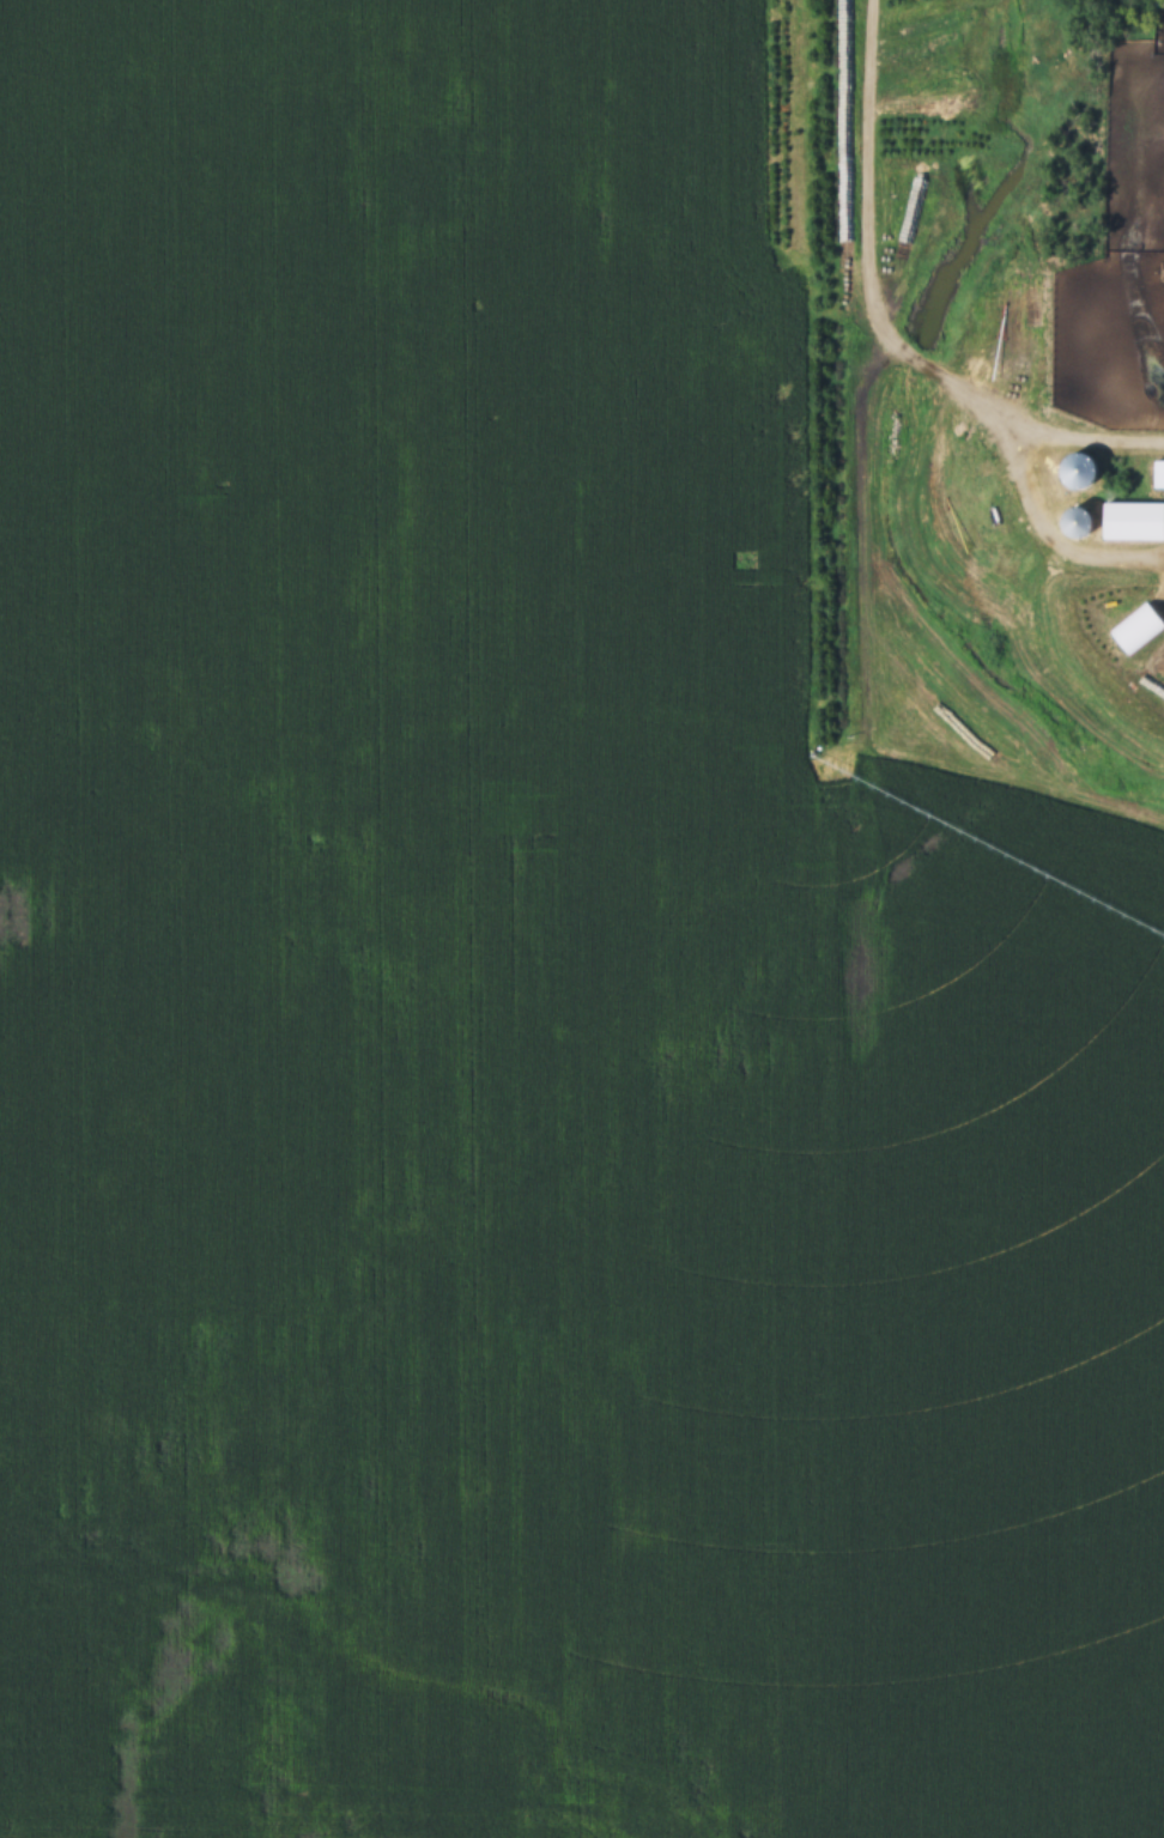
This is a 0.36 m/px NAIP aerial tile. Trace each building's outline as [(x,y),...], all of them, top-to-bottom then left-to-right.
[(1163,541),(1163,503),(1103,503),(1103,541),(1163,541)] [(1069,540),(1090,536),(1086,509),(1065,513),(1069,540)]
